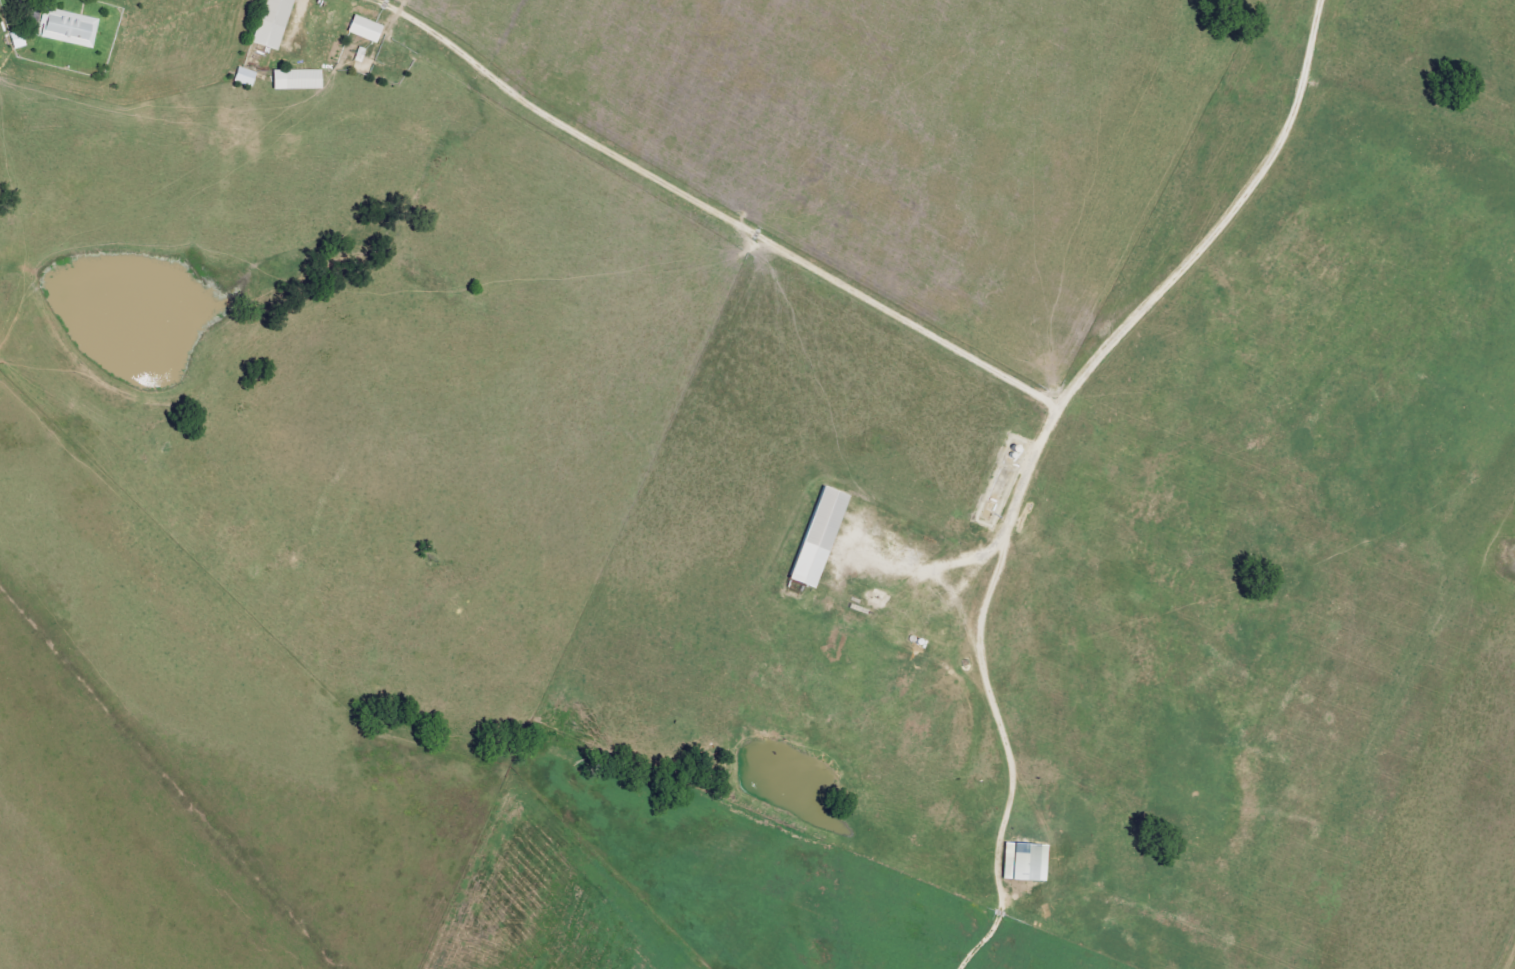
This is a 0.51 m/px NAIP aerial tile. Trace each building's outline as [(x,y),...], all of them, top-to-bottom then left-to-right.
[(92,49),(98,19),(42,8),(39,24),(43,25),(41,38),(92,49)] [(381,26),(353,15),(347,33),(375,43),(381,26)] [(232,81),(250,88),(255,74),(238,67),(232,81)] [(273,90),(321,90),(320,70),(272,71),(273,90)] [(847,495),(822,486),(789,579),(814,588),(847,495)] [(1045,881),(1046,845),(1004,843),(1003,880),(1045,881)]
